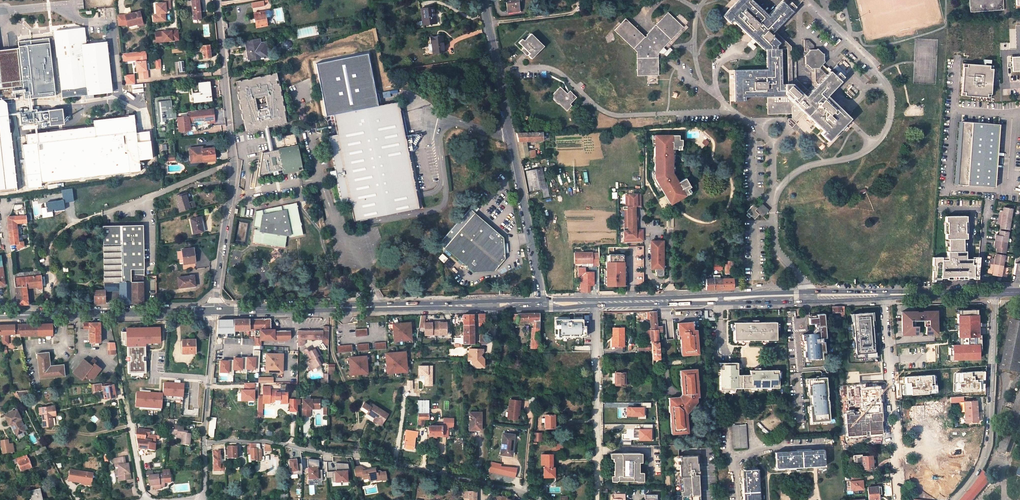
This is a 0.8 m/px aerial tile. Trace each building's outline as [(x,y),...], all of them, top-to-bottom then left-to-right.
[(199,0),(191,0),(192,11),(193,20),(201,19),(199,0)] [(508,12),(519,11),(518,0),(506,0),(508,12)] [(751,0),(737,0),(734,3),(736,4),(724,17),(730,23),(733,21),(734,23),(736,24),(763,49),(766,49),(766,69),(735,70),(734,70),(734,77),(734,83),(736,83),(736,101),(745,101),(745,97),(767,97),(768,114),(791,114),(792,119),(792,120),(795,123),(795,122),(804,113),(806,115),(816,124),(817,125),(821,129),(823,131),(820,134),(828,142),(850,119),(847,116),(826,96),(840,81),(830,71),(826,75),(819,68),(812,68),(811,69),(812,85),(807,90),(803,95),(791,83),(787,84),(787,49),(788,49),(791,49),(791,47),(774,30),(792,11),(786,6),(790,2),(796,7),(802,0),(783,0),(768,16),(751,0)] [(970,12),(1003,10),(1003,0),(969,0),(970,12)] [(172,10),(171,2),(165,2),(166,4),(156,5),(157,11),(158,13),(157,13),(157,16),(156,18),(156,21),(157,22),(166,22),(165,14),(167,14),(166,10),(172,10)] [(731,7),(722,16),(724,17),(736,4),(734,3),(732,6),(731,7)] [(433,7),(421,8),(423,25),(436,23),(436,17),(435,17),(433,7)] [(265,11),(254,13),(256,27),(267,26),(266,16),(268,15),(268,11),(267,11),(265,11)] [(638,76),(658,75),(658,74),(658,53),(683,26),(668,12),(646,34),(647,35),(645,37),(626,18),(615,30),(637,51),(638,76)] [(127,27),(137,26),(139,28),(143,28),(141,14),(131,15),(131,17),(128,18),(128,16),(126,16),(126,20),(118,21),(119,25),(127,26),(127,27)] [(317,24),(296,29),(298,38),(319,34),(317,24)] [(54,32),(56,53),(61,91),(62,98),(84,95),(85,99),(94,98),(93,97),(101,96),(101,94),(112,93),(106,42),(86,44),(84,28),(54,32)] [(163,41),(179,40),(178,31),(165,32),(166,34),(162,34),(162,33),(155,33),(156,40),(163,40),(163,41)] [(544,46),(531,33),(524,40),(522,39),(519,43),(524,48),(523,49),(528,55),(531,58),(544,46)] [(430,37),(430,43),(429,45),(430,52),(431,53),(433,53),(433,54),(444,52),(442,35),(430,37)] [(269,57),(266,42),(260,43),(260,38),(245,40),(246,47),(249,47),(249,51),(247,51),(249,60),(269,57)] [(808,40),(804,40),(804,51),(807,53),(804,56),(805,57),(805,64),(806,64),(811,69),(812,68),(819,68),(820,68),(819,67),(822,64),(825,62),(824,61),(824,54),(823,54),(817,49),(816,49),(813,49),(814,45),(808,40)] [(50,44),(0,50),(0,88),(12,87),(13,95),(25,93),(26,99),(56,95),(50,44)] [(202,51),(203,59),(210,58),(209,45),(202,46),(200,47),(200,49),(202,48),(202,51)] [(139,62),(145,61),(146,61),(145,51),(122,53),(123,61),(139,59),(139,62)] [(327,116),(334,114),(378,106),(368,54),(317,64),(327,116)] [(1011,57),(1012,72),(1019,71),(1019,56),(1011,57)] [(145,61),(139,62),(136,62),(136,71),(138,71),(139,79),(148,78),(147,70),(146,70),(145,61)] [(961,95),(990,97),(992,65),(963,63),(961,95)] [(826,75),(830,71),(822,64),(819,67),(820,68),(819,68),(826,75)] [(285,122),(283,111),(284,111),(283,105),(282,106),(281,101),(282,101),(281,95),(280,96),(279,91),(280,91),(279,86),(278,86),(278,83),(276,84),(275,81),(277,80),(276,73),(272,74),(272,75),(270,75),(269,74),(264,75),(264,76),(260,77),(260,76),(252,78),(252,79),(248,80),(248,79),(242,80),(243,81),(240,81),(240,80),(236,81),(237,88),(239,88),(240,91),(238,91),(239,94),(238,94),(239,99),(240,99),(241,103),(240,104),(241,109),(242,109),(242,113),(241,113),(243,119),(246,130),(248,130),(248,131),(254,130),(253,129),(258,128),(258,129),(264,127),(264,126),(267,125),(267,127),(273,126),(273,125),(278,124),(278,125),(283,124),(283,123),(285,122)] [(133,75),(124,76),(125,85),(134,84),(133,75)] [(803,95),(807,90),(796,79),(791,83),(803,95)] [(210,82),(198,83),(199,92),(193,93),(194,102),(212,100),(211,96),(209,97),(208,92),(211,92),(210,82)] [(560,87),(551,96),(558,103),(561,101),(567,107),(577,97),(572,93),(569,95),(560,87)] [(6,189),(18,188),(8,103),(4,99),(0,99),(0,190),(6,189)] [(173,100),(156,103),(157,122),(165,122),(165,119),(175,118),(173,100)] [(378,106),(334,114),(338,134),(329,136),(336,171),(337,177),(342,202),(350,201),(355,221),(419,209),(416,193),(411,166),(408,153),(413,152),(422,139),(421,135),(406,138),(398,102),(378,106)] [(37,113),(19,115),(20,125),(37,123),(46,122),(46,126),(67,123),(65,108),(42,111),(42,110),(37,110),(37,113)] [(215,109),(188,112),(188,117),(177,118),(177,122),(176,123),(177,126),(178,127),(178,131),(189,130),(190,131),(193,131),(195,130),(194,127),(193,126),(193,122),(198,122),(197,113),(202,113),(203,121),(209,121),(210,123),(216,123),(215,109)] [(41,183),(129,173),(129,172),(141,171),(140,160),(153,158),(150,132),(136,134),(134,116),(129,116),(129,119),(124,119),(124,118),(123,118),(109,120),(94,121),(95,127),(26,135),(27,142),(22,144),(27,188),(42,187),(41,183)] [(792,119),(788,119),(788,124),(792,128),(796,123),(795,122),(795,123),(792,120),(792,119)] [(957,184),(994,187),(999,124),(993,124),(993,123),(992,123),(991,124),(961,122),(957,184)] [(540,142),(543,142),(543,132),(516,133),(518,141),(526,141),(540,140),(540,142)] [(661,187),(669,201),(671,200),(675,199),(678,198),(680,197),(683,195),(683,196),(689,193),(686,189),(689,187),(690,186),(685,177),(679,181),(678,182),(676,181),(674,178),(674,176),(672,172),(672,148),(678,148),(678,145),(681,145),(681,139),(678,139),(678,134),(654,135),(654,145),(654,156),(656,156),(656,163),(654,163),(654,170),(654,177),(661,187)] [(528,151),(526,141),(518,141),(520,153),(528,151)] [(269,151),(261,152),(257,176),(259,176),(259,174),(281,169),(282,173),(301,169),(297,146),(272,150),(269,151)] [(203,161),(203,162),(215,161),(214,147),(202,148),(200,149),(200,147),(189,148),(190,156),(194,155),(194,160),(203,159),(203,161)] [(528,151),(520,153),(521,159),(521,160),(523,159),(523,158),(529,157),(529,158),(536,157),(535,150),(528,151)] [(411,166),(416,193),(425,192),(419,165),(411,166)] [(545,182),(542,169),(530,171),(533,189),(542,188),(547,187),(546,182),(545,182)] [(654,177),(654,170),(652,171),(652,178),(658,188),(661,187),(654,177)] [(186,193),(176,196),(180,211),(192,208),(190,201),(188,202),(186,193)] [(641,195),(627,195),(627,207),(625,207),(625,230),(624,230),(624,242),(643,241),(643,232),(636,232),(636,230),(636,225),(638,225),(638,212),(636,212),(636,207),(641,206),(641,195)] [(669,201),(670,204),(683,196),(683,195),(680,197),(678,198),(675,199),(671,200),(669,201)] [(52,209),(54,209),(54,211),(64,209),(63,200),(45,203),(46,212),(52,211),(52,209)] [(301,235),(295,203),(282,205),(282,207),(280,207),(280,206),(263,209),(263,210),(261,211),(260,210),(254,211),(251,226),(260,228),(260,230),(253,229),(251,242),(283,247),(285,234),(287,234),(288,237),(301,235)] [(769,210),(762,203),(757,207),(759,209),(760,208),(763,207),(765,209),(764,211),(763,213),(761,213),(759,214),(762,217),(769,210)] [(757,207),(754,204),(746,212),(748,213),(746,215),(749,218),(751,216),(755,219),(759,214),(761,213),(763,213),(764,211),(765,209),(763,207),(760,208),(759,209),(757,207)] [(998,218),(1010,220),(1011,209),(1002,208),(1001,213),(999,212),(998,218)] [(470,209),(440,244),(473,273),(495,271),(505,259),(505,253),(504,244),(503,237),(470,209)] [(17,216),(7,217),(10,245),(16,244),(19,244),(18,238),(16,223),(27,222),(25,210),(17,210),(17,216)] [(966,277),(972,277),(972,275),(978,275),(979,256),(973,257),(973,258),(967,259),(967,260),(964,260),(964,251),(964,247),(964,242),(964,238),(967,238),(967,233),(965,233),(965,221),(966,221),(966,216),(946,216),(946,222),(947,222),(948,234),(946,234),(946,239),(948,239),(949,241),(949,246),(949,252),(947,252),(947,257),(947,260),(942,260),(942,257),(938,257),(938,260),(933,260),(932,277),(940,277),(940,278),(946,278),(946,276),(966,276),(966,277)] [(190,219),(193,234),(203,232),(203,231),(200,217),(190,219)] [(998,218),(997,223),(1000,223),(999,228),(1003,229),(1008,230),(1010,220),(998,218)] [(102,226),(103,245),(104,283),(106,282),(106,276),(110,275),(110,274),(112,274),(112,281),(116,281),(116,283),(126,282),(126,276),(128,276),(126,225),(102,226)] [(126,225),(128,276),(131,276),(131,275),(131,269),(144,269),(142,225),(126,225)] [(995,241),(1006,243),(1008,232),(1002,232),(999,231),(998,236),(995,235),(995,241)] [(651,265),(651,269),(655,269),(655,272),(656,272),(656,275),(658,276),(660,276),(662,276),(663,275),(663,241),(651,241),(651,245),(652,245),(652,254),(651,254),(651,261),(652,261),(652,265),(651,265)] [(995,241),(994,247),(996,247),(995,252),(999,253),(1005,254),(1006,243),(995,241)] [(193,248),(181,249),(182,250),(177,251),(178,259),(179,259),(180,263),(183,263),(183,264),(195,263),(193,248)] [(582,266),(592,266),(592,265),(598,265),(598,253),(592,253),(592,252),(574,252),(574,263),(582,263),(582,266)] [(623,265),(623,254),(609,254),(609,255),(609,262),(606,262),(606,270),(606,272),(607,272),(607,277),(606,277),(606,285),(623,285),(623,268),(620,268),(620,265),(623,265)] [(991,265),(1003,267),(1004,256),(999,256),(995,255),(994,259),(992,259),(991,265)] [(991,265),(990,270),(993,270),(992,276),(1001,277),(1003,267),(991,265)] [(42,284),(40,271),(14,273),(18,305),(29,305),(27,285),(30,285),(30,288),(37,287),(37,284),(42,284)] [(114,294),(114,303),(132,303),(131,282),(131,276),(128,276),(126,276),(126,282),(116,283),(116,281),(112,281),(112,274),(110,274),(110,275),(106,276),(106,282),(104,283),(104,289),(104,291),(107,290),(114,290),(114,294)] [(144,302),(144,276),(141,276),(131,275),(131,276),(131,282),(132,303),(144,302)] [(193,275),(178,277),(179,288),(195,286),(193,275)] [(720,279),(705,279),(706,289),(719,289),(733,288),(733,278),(720,279)] [(104,289),(94,290),(94,303),(109,303),(109,301),(105,301),(104,291),(104,289)] [(832,307),(832,314),(837,314),(837,312),(840,312),(840,314),(841,314),(841,316),(844,316),(844,312),(843,306),(838,306),(832,307)] [(905,335),(917,334),(917,326),(915,326),(911,327),(911,319),(929,319),(930,326),(925,326),(925,334),(933,334),(933,331),(937,331),(936,314),(933,315),(933,311),(923,311),(923,314),(916,314),(916,311),(904,312),(905,315),(901,315),(901,332),(905,331),(905,335)] [(854,359),(876,357),(876,352),(874,352),(874,347),(873,338),(873,333),(872,326),(872,320),(873,320),(873,312),(851,314),(851,322),(853,322),(855,353),(854,354),(854,359)] [(533,321),(539,321),(539,313),(531,313),(516,314),(516,322),(533,321)] [(820,359),(819,352),(824,351),(824,342),(823,342),(822,338),(826,338),(824,313),(816,314),(817,317),(808,317),(809,324),(814,323),(815,326),(816,326),(817,330),(816,330),(814,332),(814,333),(808,334),(802,334),(802,340),(805,340),(805,350),(803,351),(804,357),(806,356),(806,360),(820,359)] [(508,314),(507,321),(511,322),(516,322),(516,314),(508,314)] [(463,323),(463,325),(473,325),(473,322),(473,315),(470,315),(463,315),(463,319),(463,323)] [(250,319),(250,331),(255,330),(255,335),(254,344),(254,345),(260,346),(260,340),(264,340),(264,337),(274,337),(274,339),(274,340),(288,340),(290,338),(290,330),(274,331),(274,329),(271,330),(271,326),(271,318),(250,319)] [(218,320),(217,336),(221,336),(233,336),(234,336),(234,331),(234,320),(234,319),(222,320),(218,320)] [(240,319),(234,319),(234,320),(234,331),(250,331),(250,319),(240,319)] [(565,337),(575,336),(578,336),(582,336),(582,319),(581,319),(574,319),(571,319),(569,319),(557,319),(557,328),(557,337),(565,337)] [(979,320),(966,320),(965,332),(978,333),(979,321),(979,320)] [(1013,320),(1002,369),(1019,373),(1019,371),(1019,321),(1013,320)] [(445,321),(424,322),(423,328),(424,335),(446,335),(445,321)] [(537,348),(539,321),(533,321),(533,328),(531,328),(530,348),(537,348)] [(91,322),(84,322),(84,329),(89,328),(89,343),(91,343),(98,343),(100,343),(100,326),(100,322),(91,322)] [(410,322),(393,323),(394,341),(411,339),(410,322)] [(680,347),(681,355),(696,354),(695,345),(694,345),(693,341),(694,341),(694,330),(690,330),(690,322),(676,323),(675,323),(676,336),(678,336),(678,347),(680,347)] [(734,322),(734,339),(776,339),(776,322),(752,322),(734,322)] [(37,324),(38,336),(52,336),(52,323),(37,324)] [(16,334),(19,350),(22,350),(20,336),(18,324),(4,324),(0,324),(0,335),(2,344),(6,344),(6,337),(8,337),(8,334),(16,334)] [(20,336),(38,336),(37,324),(18,324),(20,336)] [(473,342),(473,325),(463,325),(463,338),(463,344),(473,343),(473,342)] [(324,331),(298,330),(298,345),(303,345),(305,344),(305,339),(321,339),(326,345),(328,345),(329,327),(324,326),(324,331)] [(657,327),(657,330),(650,330),(651,339),(653,359),(659,359),(658,347),(657,332),(661,331),(661,326),(657,327)] [(126,328),(126,331),(121,332),(121,340),(124,340),(124,345),(126,345),(126,346),(127,346),(128,373),(146,372),(145,342),(160,342),(159,327),(126,328)] [(356,336),(367,335),(367,327),(356,329),(356,336)] [(623,346),(623,328),(612,328),(612,337),(614,337),(614,346),(623,346)] [(195,353),(194,340),(182,340),(182,342),(180,342),(180,348),(180,352),(188,352),(188,353),(195,353)] [(375,350),(386,349),(386,341),(375,342),(375,350)] [(358,351),(369,350),(369,343),(358,344),(358,351)] [(977,344),(968,343),(968,358),(977,358),(977,344)] [(339,353),(353,352),(352,344),(337,345),(338,355),(339,355),(339,353)] [(321,355),(316,347),(312,349),(311,347),(304,350),(306,354),(307,353),(311,360),(307,362),(310,368),(308,369),(309,371),(321,364),(317,357),(318,356),(321,355)] [(483,348),(469,348),(469,353),(472,357),(472,360),(472,362),(476,366),(480,366),(480,362),(484,362),(484,358),(480,354),(483,352),(483,348)] [(917,349),(908,350),(909,367),(918,367),(918,365),(918,361),(917,349)] [(252,357),(241,357),(241,358),(233,358),(233,360),(228,359),(228,361),(220,360),(219,372),(227,372),(227,374),(233,375),(233,369),(241,369),(241,372),(246,372),(247,368),(254,369),(254,371),(258,371),(259,350),(256,350),(253,350),(252,357)] [(400,371),(400,367),(407,366),(405,351),(386,353),(387,372),(400,371)] [(37,353),(39,379),(65,376),(64,365),(54,365),(53,363),(52,361),(49,362),(48,352),(37,353)] [(282,353),(265,353),(265,371),(282,371),(282,353)] [(349,357),(350,374),(368,373),(366,356),(349,357)] [(84,377),(87,379),(93,379),(100,370),(94,364),(96,361),(93,359),(89,364),(83,360),(73,373),(81,380),(84,377)] [(529,359),(521,359),(520,369),(528,369),(529,359)] [(750,374),(737,374),(737,362),(730,362),(719,362),(720,389),(735,389),(734,388),(778,387),(778,370),(760,370),(750,370),(750,374)] [(673,423),(674,434),(688,433),(686,414),(692,406),(691,405),(694,401),(694,397),(698,397),(697,386),(696,386),(696,380),(697,380),(696,369),(682,370),(682,375),(680,375),(681,379),(683,378),(683,385),(681,385),(682,394),(679,397),(669,398),(669,406),(671,406),(672,412),(670,412),(671,423),(673,423)] [(628,376),(627,372),(615,372),(615,384),(615,385),(625,385),(625,376),(628,376)] [(972,374),(961,374),(962,390),(973,389),(972,374)] [(824,377),(807,379),(808,392),(810,392),(811,405),(809,405),(811,422),(828,421),(827,408),(828,408),(827,400),(826,400),(826,396),(827,396),(827,393),(826,393),(824,377)] [(917,378),(908,379),(909,396),(918,396),(917,378)] [(104,399),(116,397),(113,382),(94,384),(95,391),(98,391),(98,390),(102,389),(104,399)] [(183,399),(184,384),(182,384),(174,383),(164,383),(163,394),(163,398),(183,399)] [(872,401),(871,385),(861,386),(862,402),(872,401)] [(263,386),(263,403),(270,403),(270,402),(275,402),(275,401),(280,401),(280,403),(287,403),(287,393),(278,393),(278,390),(270,390),(270,386),(263,386)] [(1009,415),(1018,392),(1011,389),(1002,413),(1009,415)] [(997,451),(1006,454),(1019,416),(1019,391),(997,451)] [(136,392),(136,407),(162,408),(162,398),(163,398),(163,394),(136,392)] [(302,400),(302,417),(309,417),(310,410),(311,410),(311,407),(319,407),(319,399),(302,400)] [(520,401),(509,399),(507,419),(517,420),(517,413),(519,413),(520,401)] [(418,401),(418,426),(423,426),(424,423),(425,423),(425,419),(428,419),(428,401),(418,401)] [(963,402),(964,412),(976,411),(976,401),(963,402)] [(925,411),(935,411),(934,402),(924,402),(925,411)] [(366,413),(374,418),(373,421),(380,426),(388,414),(372,404),(370,407),(363,403),(363,404),(360,409),(366,413)] [(56,416),(54,406),(39,408),(39,415),(41,414),(43,427),(53,426),(52,416),(56,416)] [(925,420),(923,406),(915,406),(916,420),(925,420)] [(23,426),(20,419),(22,418),(17,409),(5,415),(9,424),(12,423),(13,425),(12,426),(17,435),(25,431),(23,426)] [(964,412),(965,423),(977,422),(976,411),(964,412)] [(480,412),(469,412),(469,430),(479,430),(479,422),(480,422),(480,412)] [(374,418),(366,413),(363,417),(366,418),(372,422),(373,421),(374,418)] [(554,414),(545,414),(544,428),(555,428),(554,414)] [(625,427),(625,414),(615,414),(615,427),(625,427)] [(872,419),(861,419),(862,433),(870,432),(870,429),(873,428),(872,419)] [(190,446),(191,435),(187,434),(188,432),(183,431),(184,427),(171,425),(169,425),(168,433),(173,433),(172,435),(177,436),(177,438),(182,439),(182,445),(190,446)] [(747,448),(745,425),(732,425),(734,448),(747,448)] [(442,435),(442,426),(436,426),(428,426),(428,435),(433,435),(436,435),(442,435)] [(154,451),(155,436),(151,435),(149,435),(149,431),(136,429),(135,436),(138,449),(154,451)] [(406,430),(404,441),(405,441),(406,441),(406,443),(405,443),(404,447),(413,449),(413,448),(415,448),(416,443),(414,443),(415,436),(416,437),(417,432),(406,430)] [(512,456),(514,435),(502,434),(500,455),(512,456)] [(12,444),(8,445),(8,440),(1,441),(3,454),(13,452),(12,444)] [(251,461),(262,460),(261,450),(260,450),(260,445),(260,444),(252,444),(246,444),(247,456),(250,456),(251,461)] [(236,459),(236,448),(234,448),(234,446),(227,446),(227,451),(224,451),(224,456),(227,456),(227,460),(236,459)] [(35,450),(37,456),(48,452),(45,447),(35,450)] [(776,467),(787,466),(802,465),(813,465),(824,464),(823,450),(813,450),(788,452),(775,452),(776,467)] [(213,452),(213,467),(213,471),(225,471),(225,467),(225,465),(220,465),(219,452),(213,452)] [(613,471),(613,481),(640,480),(640,478),(643,478),(643,472),(639,472),(639,460),(640,460),(640,453),(613,454),(613,462),(616,462),(616,471),(613,471)] [(552,467),(552,454),(545,454),(541,454),(541,464),(545,464),(545,467),(543,467),(543,477),(554,477),(554,467),(552,467)] [(872,468),(872,455),(862,456),(862,454),(854,455),(855,464),(862,464),(863,469),(872,468)] [(31,468),(26,455),(16,459),(17,461),(19,467),(20,472),(31,468)] [(696,455),(680,456),(680,464),(679,464),(680,476),(682,476),(682,491),(681,491),(681,496),(683,496),(683,499),(682,499),(698,499),(698,498),(699,498),(697,463),(696,463),(696,455)] [(128,471),(127,465),(125,465),(124,458),(114,459),(115,467),(117,466),(120,481),(129,480),(129,473),(128,471)] [(297,474),(302,474),(302,468),(302,463),(296,464),(296,460),(289,461),(290,472),(297,471),(297,474)] [(318,477),(322,477),(322,470),(317,471),(317,469),(319,469),(319,462),(307,460),(308,480),(313,480),(318,480),(318,477)] [(491,461),(489,472),(515,477),(517,468),(501,465),(501,463),(491,461)] [(336,482),(336,468),(346,467),(345,464),(333,464),(334,472),(332,472),(333,479),(333,482),(336,482)] [(952,482),(951,465),(941,466),(940,466),(942,482),(940,483),(941,490),(948,490),(948,482),(952,482)] [(366,470),(362,471),(361,466),(357,467),(354,467),(356,478),(363,476),(363,479),(368,478),(369,479),(372,480),(377,479),(379,478),(381,478),(380,477),(382,477),(382,480),(387,479),(386,476),(385,476),(386,475),(385,471),(382,472),(380,471),(378,471),(375,472),(375,469),(374,469),(366,470)] [(336,468),(336,482),(344,481),(344,470),(346,470),(346,467),(336,468)] [(757,491),(756,481),(756,469),(741,470),(742,482),(743,499),(758,499),(757,491)] [(91,485),(92,474),(70,470),(69,481),(91,485)] [(992,478),(983,470),(978,480),(971,488),(961,499),(973,499),(992,478)] [(147,476),(148,476),(149,484),(153,484),(153,486),(154,490),(160,489),(160,488),(160,485),(164,485),(164,484),(164,480),(169,479),(168,471),(163,471),(163,475),(153,476),(152,471),(146,471),(147,476)] [(927,471),(916,471),(917,487),(928,487),(927,471)] [(850,490),(862,489),(861,476),(852,477),(852,481),(850,481),(850,490)] [(878,486),(867,487),(868,499),(869,499),(872,499),(878,499),(878,494),(881,494),(880,491),(878,491),(878,486)] [(29,493),(31,499),(42,499),(41,499),(40,494),(39,490),(29,493)] [(476,492),(464,491),(464,499),(476,499),(476,492)]
